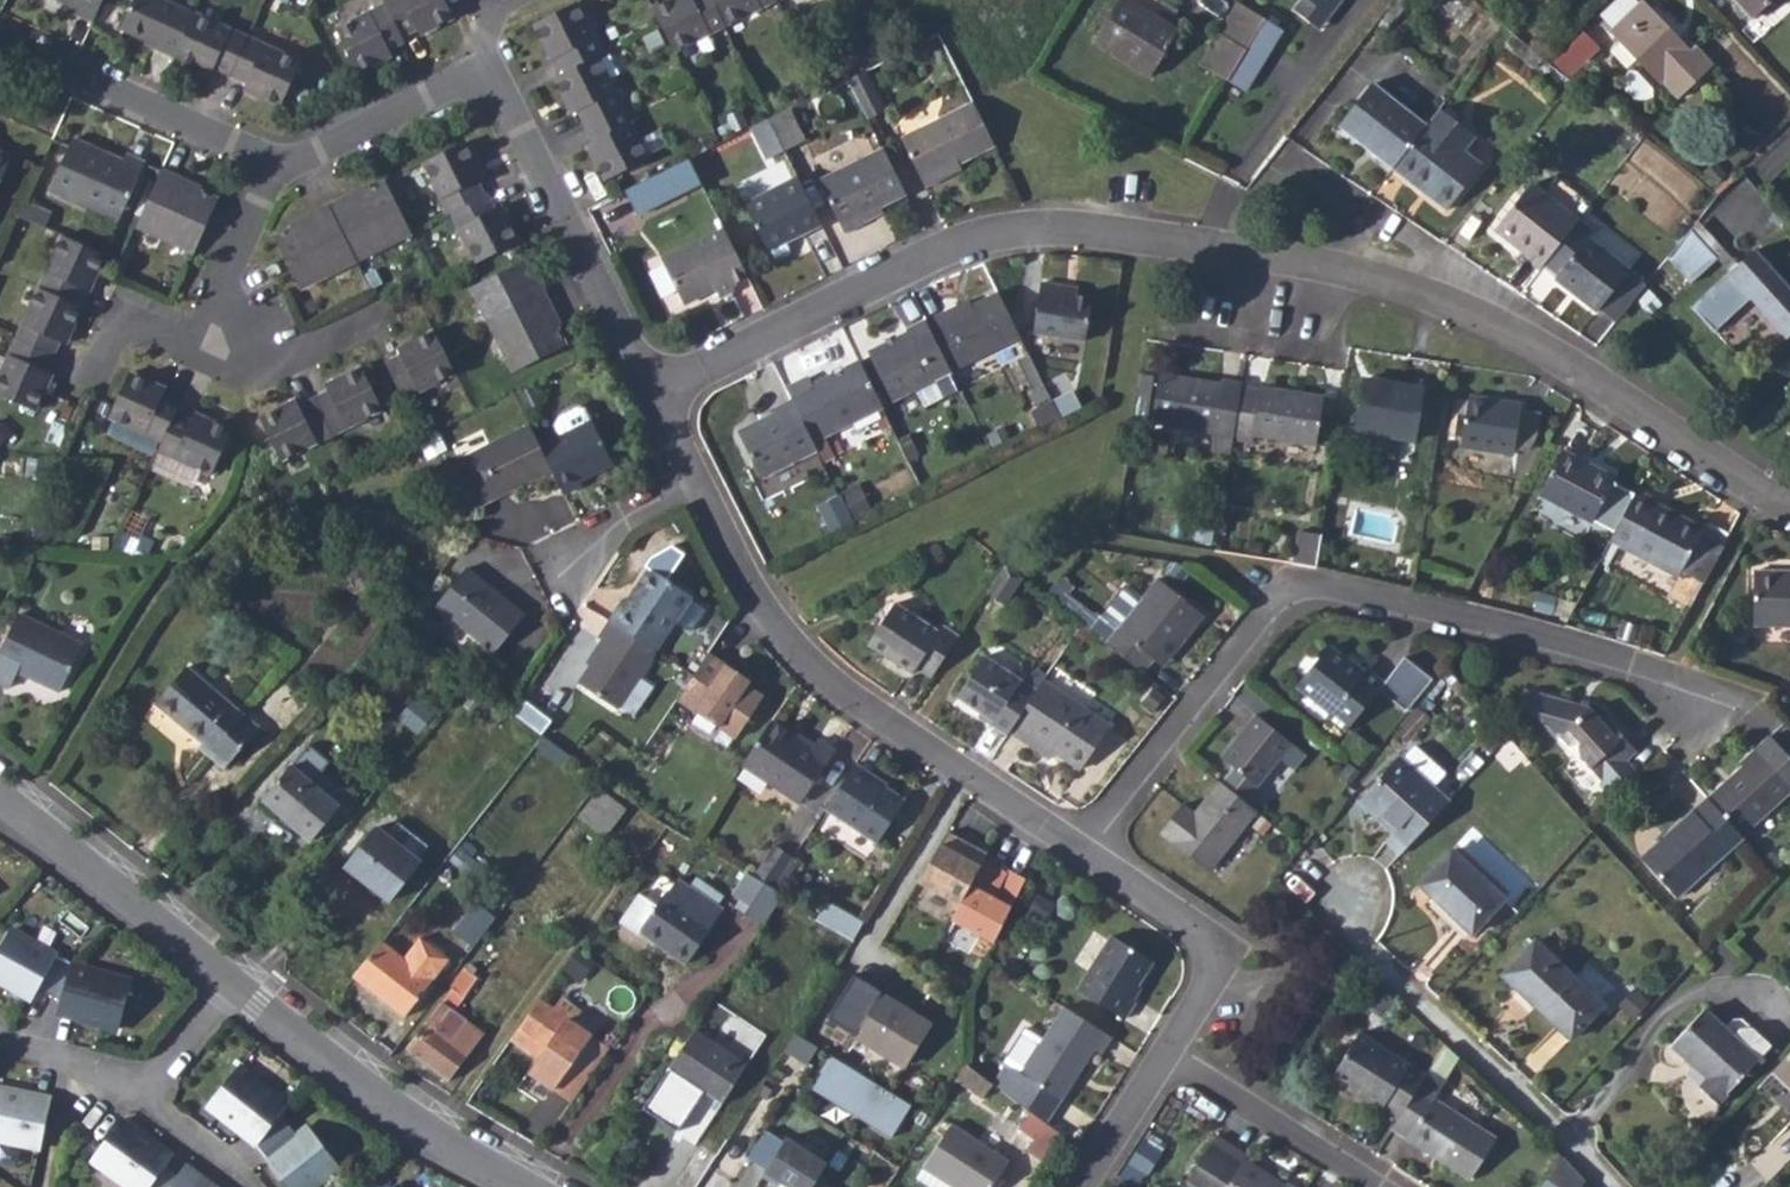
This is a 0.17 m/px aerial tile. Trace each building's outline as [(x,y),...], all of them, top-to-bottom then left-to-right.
[(91,21),(99,0),(59,0),(75,7),(73,13),(91,21)] [(174,58),(194,13),(164,0),(134,0),(121,30),(157,46),(157,50),(174,58)] [(382,6),(397,35),(412,28),(415,33),(448,17),(440,0),(379,0),(382,6)] [(649,10),(657,27),(669,53),(720,28),(706,0),(671,0),(649,10)] [(720,28),(772,3),(770,0),(706,0),(720,28)] [(1102,57),(1152,84),(1176,38),(1167,33),(1178,15),(1150,0),(1149,0),(1141,16),(1131,12),(1102,57)] [(1309,25),(1313,20),(1321,25),(1337,0),(1299,0),(1291,13),(1309,25)] [(1595,23),(1607,36),(1642,5),(1637,0),(1619,0),(1595,23)] [(1751,26),(1779,0),(1727,0),(1751,26)] [(555,58),(562,72),(593,58),(598,54),(573,4),(531,25),(548,61),(555,58)] [(1091,50),(1102,57),(1131,12),(1115,4),(1091,50)] [(1642,5),(1607,36),(1655,90),(1689,58),(1642,5)] [(382,6),(333,30),(353,70),(387,54),(384,47),(399,41),(397,35),(382,6)] [(1202,67),(1228,82),(1265,21),(1240,6),(1202,67)] [(194,13),(174,58),(209,73),(212,66),(229,73),(245,36),(194,13)] [(1309,25),(1319,30),(1321,25),(1313,20),(1309,25)] [(1265,21),(1228,82),(1231,85),(1244,93),(1283,32),(1265,21)] [(245,36),(229,73),(245,81),(243,89),(278,105),(298,59),(245,36)] [(1595,51),(1580,36),(1556,62),(1569,77),(1595,51)] [(593,58),(562,72),(551,78),(568,114),(575,111),(582,126),(618,109),(593,58)] [(1338,122),(1391,164),(1423,123),(1369,82),(1338,122)] [(1231,85),(1221,101),(1233,109),(1244,93),(1231,85)] [(947,180),(943,173),(957,169),(984,154),(993,151),(969,105),(897,141),(924,192),(947,180)] [(618,109),(582,126),(589,141),(583,144),(601,181),(643,160),(618,109)] [(766,123),(782,156),(803,144),(788,113),(766,123)] [(1423,123),(1391,164),(1444,206),(1478,162),(1425,120),(1423,123)] [(461,139),(419,160),(445,212),(447,211),(480,194),(473,178),(479,175),(461,139)] [(91,155),(93,149),(74,140),(51,192),(120,222),(145,164),(127,157),(124,162),(106,155),(104,160),(91,155)] [(106,155),(93,149),(91,155),(104,160),(106,155)] [(10,157),(0,152),(0,181),(10,157)] [(859,228),(856,221),(877,211),(903,199),(880,152),(815,184),(841,236),(859,228)] [(639,213),(705,183),(693,156),(627,185),(639,213)] [(160,168),(135,226),(192,251),(215,198),(196,189),(193,195),(187,193),(189,186),(177,180),(178,176),(160,168)] [(957,169),(943,173),(947,180),(960,174),(957,169)] [(341,195),(324,203),(353,260),(407,231),(382,179),(362,189),(365,195),(358,198),(356,192),(343,199),(341,195)] [(1518,255),(1535,268),(1542,261),(1576,217),(1527,180),(1490,228),(1521,252),(1518,255)] [(796,182),(742,209),(764,252),(799,236),(801,241),(819,232),(796,182)] [(196,189),(189,186),(187,193),(193,195),(196,189)] [(362,189),(356,192),(358,198),(365,195),(362,189)] [(480,194),(447,211),(473,261),(510,241),(514,239),(497,204),(489,207),(483,192),(480,194)] [(291,226),(271,236),(297,288),(353,260),(324,203),(309,212),(310,217),(298,223),(301,228),(294,232),(291,226)] [(24,205),(17,220),(44,231),(50,217),(24,205)] [(877,211),(856,221),(859,228),(881,218),(877,211)] [(1576,217),(1542,261),(1556,271),(1553,275),(1596,308),(1598,306),(1626,269),(1627,269),(1585,235),(1590,229),(1576,217)] [(1690,230),(1717,259),(1729,272),(1737,265),(1697,222),(1690,230)] [(298,223),(291,226),(294,232),(301,228),(298,223)] [(1667,257),(1691,283),(1717,259),(1690,230),(1667,257)] [(747,281),(723,233),(660,264),(681,307),(712,293),(716,299),(730,293),(729,289),(747,281)] [(799,236),(764,252),(766,258),(801,241),(799,236)] [(60,238),(37,289),(74,305),(81,290),(87,292),(102,257),(60,238)] [(1751,252),(1737,265),(1729,272),(1689,309),(1711,333),(1749,298),(1784,337),(1789,332),(1789,294),(1751,252)] [(519,258),(468,285),(489,328),(544,300),(535,282),(532,284),(526,287),(524,282),(529,279),(519,258)] [(1626,269),(1598,306),(1612,317),(1630,292),(1640,280),(1626,269)] [(532,284),(529,279),(524,282),(526,287),(532,284)] [(1074,300),(1060,298),(1061,290),(1042,287),(1035,336),(1087,344),(1093,303),(1074,300)] [(37,289),(15,341),(52,357),(57,343),(64,345),(79,308),(74,305),(37,289)] [(1061,290),(1060,298),(1074,300),(1075,292),(1061,290)] [(943,316),(923,326),(948,376),(1018,342),(995,296),(970,309),(946,322),(943,316)] [(544,300),(489,328),(509,370),(561,344),(551,324),(546,327),(543,320),(548,318),(552,316),(544,300)] [(967,304),(943,316),(946,322),(970,309),(967,304)] [(551,324),(548,318),(543,320),(546,327),(551,324)] [(923,326),(922,324),(905,333),(903,337),(866,355),(890,404),(909,396),(913,396),(928,388),(931,383),(948,376),(923,326)] [(396,355),(381,363),(400,399),(450,373),(430,331),(394,349),(396,355)] [(15,341),(0,375),(0,396),(34,412),(50,375),(44,373),(52,357),(15,341)] [(809,379),(785,390),(789,401),(813,445),(882,412),(857,363),(813,386),(809,379)] [(326,391),(310,399),(327,435),(378,409),(357,368),(323,385),(326,391)] [(1158,372),(1141,370),(1137,419),(1154,421),(1158,372)] [(113,405),(108,417),(162,440),(174,413),(178,404),(161,396),(163,389),(127,373),(113,405)] [(1217,453),(1235,457),(1238,442),(1245,391),(1246,386),(1228,384),(1227,388),(1164,379),(1158,427),(1219,436),(1217,453)] [(1366,383),(1361,433),(1423,440),(1428,390),(1366,383)] [(1245,391),(1238,442),(1260,444),(1260,438),(1321,448),(1328,401),(1264,391),(1263,394),(1245,391)] [(1515,454),(1516,448),(1522,408),(1523,404),(1470,396),(1463,445),(1515,454)] [(327,435),(310,399),(297,406),(293,400),(257,419),(277,460),(327,435)] [(813,445),(789,401),(772,410),(774,415),(737,432),(761,481),(817,454),(813,445)] [(1522,408),(1516,448),(1528,450),(1537,435),(1539,411),(1522,408)] [(162,440),(157,450),(210,474),(229,430),(193,414),(190,420),(174,413),(162,440)] [(588,423),(538,447),(549,472),(561,496),(577,488),(576,485),(610,468),(588,423)] [(538,447),(526,425),(456,460),(454,465),(471,500),(479,505),(549,472),(538,447)] [(1565,454),(1541,497),(1592,526),(1617,483),(1565,454)] [(1639,493),(1610,544),(1676,581),(1682,572),(1702,582),(1728,537),(1707,525),(1703,532),(1660,510),(1660,506),(1639,493)] [(1323,540),(1300,536),(1295,567),(1317,572),(1322,548),(1323,540)] [(1005,568),(986,597),(1002,608),(1021,581),(1005,568)] [(617,606),(606,622),(653,654),(689,597),(646,570),(620,608),(617,606)] [(1789,625),(1789,572),(1754,571),(1751,624),(1789,625)] [(462,572),(434,607),(492,654),(521,618),(462,572)] [(1156,581),(1105,646),(1143,676),(1153,662),(1158,666),(1176,640),(1183,645),(1203,618),(1156,581)] [(915,670),(930,680),(957,639),(940,629),(935,634),(894,606),(866,646),(910,677),(915,670)] [(4,687),(33,625),(14,616),(0,644),(0,686),(4,687)] [(653,654),(606,622),(596,639),(602,643),(576,684),(615,710),(653,654)] [(33,625),(4,687),(5,689),(13,673),(56,692),(78,647),(33,625)] [(1176,640),(1158,666),(1163,669),(1183,645),(1176,640)] [(1327,652),(1298,686),(1330,713),(1325,719),(1344,734),(1381,689),(1363,675),(1359,678),(1327,652)] [(707,654),(675,700),(733,739),(761,697),(745,686),(748,681),(707,654)] [(991,728),(1006,740),(1010,735),(1043,683),(1046,678),(1035,672),(1029,680),(1030,682),(1026,688),(982,661),(957,701),(992,726),(991,728)] [(189,669),(158,706),(204,747),(201,750),(225,770),(259,731),(189,669)] [(1043,683),(1010,735),(1026,745),(1030,739),(1054,753),(1081,771),(1109,727),(1043,683)] [(1538,696),(1530,694),(1523,701),(1527,706),(1538,696)] [(1590,711),(1538,696),(1527,706),(1569,752),(1579,750),(1581,761),(1603,785),(1606,783),(1616,795),(1637,776),(1626,764),(1636,755),(1607,721),(1602,725),(1590,711)] [(489,702),(479,716),(492,727),(503,713),(489,702)] [(1255,718),(1245,730),(1248,732),(1257,720),(1255,718)] [(1233,769),(1219,785),(1245,806),(1280,763),(1282,764),(1294,749),(1257,720),(1248,732),(1245,730),(1222,760),(1233,769)] [(769,722),(740,766),(798,806),(834,755),(817,745),(812,751),(769,722)] [(1030,739),(1026,745),(1050,759),(1054,753),(1030,739)] [(1705,799),(1739,837),(1789,793),(1789,767),(1767,741),(1739,765),(1739,769),(1705,799)] [(1357,806),(1405,848),(1446,803),(1431,790),(1442,777),(1412,751),(1401,761),(1398,760),(1357,806)] [(292,765),(263,799),(310,840),(339,807),(292,765)] [(853,765),(825,811),(878,842),(904,801),(872,780),(873,777),(853,765)] [(1616,795),(1606,783),(1603,785),(1601,787),(1611,799),(1616,795)] [(1219,785),(1218,784),(1193,816),(1182,808),(1158,838),(1207,877),(1243,829),(1256,814),(1245,806),(1219,785)] [(600,791),(582,819),(610,837),(627,810),(600,791)] [(1739,837),(1705,799),(1637,859),(1673,901),(1741,839),(1739,837)] [(395,823),(384,837),(414,861),(425,846),(395,823)] [(414,861),(384,837),(372,828),(342,865),(387,901),(417,863),(414,861)] [(947,834),(917,884),(959,907),(970,887),(987,857),(947,834)] [(775,850),(755,882),(773,893),(793,861),(775,850)] [(1450,851),(1420,886),(1473,933),(1504,899),(1450,851)] [(951,922),(993,945),(1025,882),(1008,873),(993,900),(970,887),(959,907),(951,922)] [(755,882),(744,876),(731,897),(748,909),(742,917),(760,929),(780,897),(773,893),(755,882)] [(636,936),(683,968),(711,930),(709,929),(720,911),(686,889),(685,890),(673,882),(653,910),(635,898),(615,927),(634,939),(636,936)] [(1040,892),(1031,911),(1045,921),(1055,902),(1040,892)] [(476,900),(454,930),(472,943),(494,914),(476,900)] [(833,901),(821,919),(853,936),(864,918),(833,901)] [(59,1001),(70,963),(8,928),(0,942),(0,983),(28,999),(36,987),(59,1001)] [(380,940),(353,975),(402,1013),(438,965),(420,951),(410,963),(380,940)] [(1109,940),(1076,993),(1094,1005),(1122,1022),(1133,1004),(1128,1001),(1150,965),(1109,940)] [(1540,945),(1509,978),(1517,987),(1572,1040),(1604,1007),(1542,946),(1540,945)] [(594,965),(575,951),(560,971),(580,985),(594,965)] [(59,1001),(56,1013),(115,1029),(128,979),(70,963),(59,1001)] [(452,988),(407,1048),(448,1081),(469,1053),(483,1037),(451,1012),(462,996),(452,988)] [(873,996),(849,1036),(897,1066),(922,1026),(873,996)] [(541,1000),(512,1040),(530,1054),(540,1042),(548,1049),(552,1044),(574,1061),(601,1025),(564,998),(556,1010),(541,1000)] [(1704,1010),(1671,1045),(1671,1046),(1705,1078),(1698,1086),(1699,1088),(1717,1104),(1759,1061),(1704,1010)] [(1110,1041),(1062,1011),(1019,1078),(1061,1105),(1094,1054),(1099,1058),(1110,1041)] [(691,1034),(667,1071),(721,1106),(745,1069),(742,1068),(709,1046),(691,1034)] [(716,1035),(709,1046),(742,1068),(748,1056),(716,1035)] [(1380,1109),(1395,1121),(1423,1078),(1355,1036),(1330,1078),(1346,1088),(1343,1090),(1354,1097),(1356,1100),(1377,1113),(1380,1109)] [(1774,1070),(1789,1087),(1789,1053),(1774,1070)] [(994,1079),(966,1058),(956,1074),(983,1094),(994,1079)] [(836,1060),(818,1092),(896,1139),(915,1108),(836,1060)] [(206,1106),(253,1143),(274,1115),(285,1102),(236,1064),(206,1106)] [(1019,1078),(1005,1069),(996,1081),(1051,1121),(1061,1105),(1019,1078)] [(1395,1121),(1388,1131),(1402,1140),(1403,1144),(1466,1181),(1492,1142),(1429,1101),(1437,1088),(1437,1086),(1423,1078),(1395,1121)] [(34,1151),(36,1150),(46,1100),(0,1091),(0,1144),(34,1151)] [(1029,1110),(1019,1125),(1035,1136),(1027,1149),(1043,1159),(1061,1131),(1029,1110)] [(253,1143),(287,1186),(314,1186),(335,1170),(302,1126),(291,1135),(274,1115),(253,1143)] [(88,1162),(123,1186),(142,1186),(165,1153),(118,1119),(98,1148),(88,1162)] [(925,1164),(959,1186),(991,1186),(1009,1159),(954,1122),(925,1164)] [(789,1186),(814,1186),(828,1165),(787,1139),(785,1142),(767,1131),(749,1159),(768,1170),(766,1173),(789,1186)] [(675,1182),(682,1186),(695,1186),(723,1142),(716,1137),(699,1146),(675,1182)] [(1241,1163),(1243,1159),(1212,1140),(1195,1168),(1223,1186),(1279,1186),(1241,1163)] [(1146,1141),(1134,1160),(1156,1173),(1168,1154),(1146,1141)] [(839,1152),(830,1166),(840,1172),(849,1158),(839,1152)] [(1559,1152),(1536,1186),(1575,1186),(1582,1176),(1559,1152)] [(142,1186),(212,1186),(165,1153),(142,1186)] [(925,1164),(918,1175),(936,1186),(959,1186),(925,1164)]
